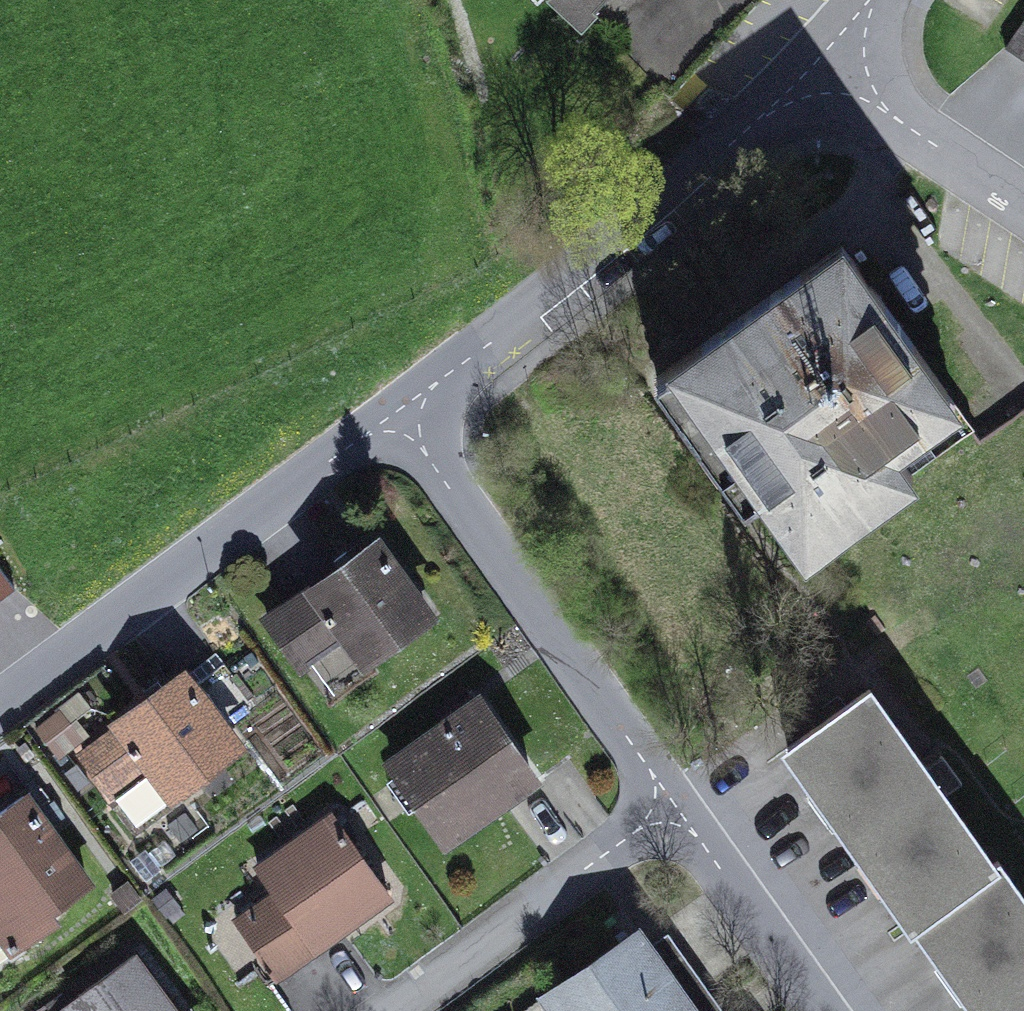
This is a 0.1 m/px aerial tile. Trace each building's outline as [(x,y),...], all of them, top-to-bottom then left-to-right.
[(564,12),(509,73),(603,158),(623,136),(645,156),(686,110),(671,96),(664,90),(746,0),(575,0),(564,12)] [(575,0),(552,0),(564,12),(575,0)] [(1005,48),(1023,60),(1023,20),(1005,48)] [(913,413),(945,390),(850,257),(818,280),(810,269),(669,369),(669,370),(693,404),(681,412),(700,440),(708,434),(753,497),(765,488),(783,513),(791,508),(815,541),(910,474),(891,448),(922,425),(913,413)] [(658,378),(660,380),(658,381),(681,412),(693,404),(669,370),(658,378)] [(891,448),(910,474),(973,429),(945,390),(913,413),(922,425),(891,448)] [(745,503),(753,497),(708,434),(700,440),(745,503)] [(783,513),(807,547),(815,541),(791,508),(783,513)] [(346,633),(361,655),(426,609),(379,543),(354,560),(342,569),(270,619),(302,665),(346,633)] [(347,550),(335,559),(342,569),(354,560),(347,550)] [(15,589),(0,569),(0,600),(15,589)] [(361,655),(368,664),(432,618),(426,609),(361,655)] [(185,676),(193,687),(225,663),(217,653),(185,676)] [(137,824),(176,795),(170,788),(233,741),(224,729),(256,705),(225,663),(193,687),(185,676),(166,691),(153,700),(83,752),(137,824)] [(159,681),(146,691),(153,700),(166,691),(159,681)] [(786,747),(912,924),(915,921),(994,865),(945,796),(962,784),(942,755),(925,767),(869,689),(786,747)] [(479,702),(471,691),(453,704),(451,701),(437,711),(447,725),(479,702)] [(422,803),(446,837),(532,776),(479,702),(447,725),(393,763),(402,775),(422,803)] [(409,812),(422,803),(402,775),(390,784),(409,812)] [(51,911),(88,885),(24,795),(0,812),(0,960),(57,919),(51,911)] [(231,928),(267,978),(388,890),(331,812),(259,865),(279,893),(231,928)] [(998,862),(994,865),(915,921),(979,1010),(1023,1010),(1023,899),(998,862)] [(648,946),(638,931),(545,997),(555,1010),(695,1010),(648,946)] [(669,931),(648,946),(695,1010),(726,1010),(669,931)] [(134,955),(58,1010),(175,1010),(134,955)]
